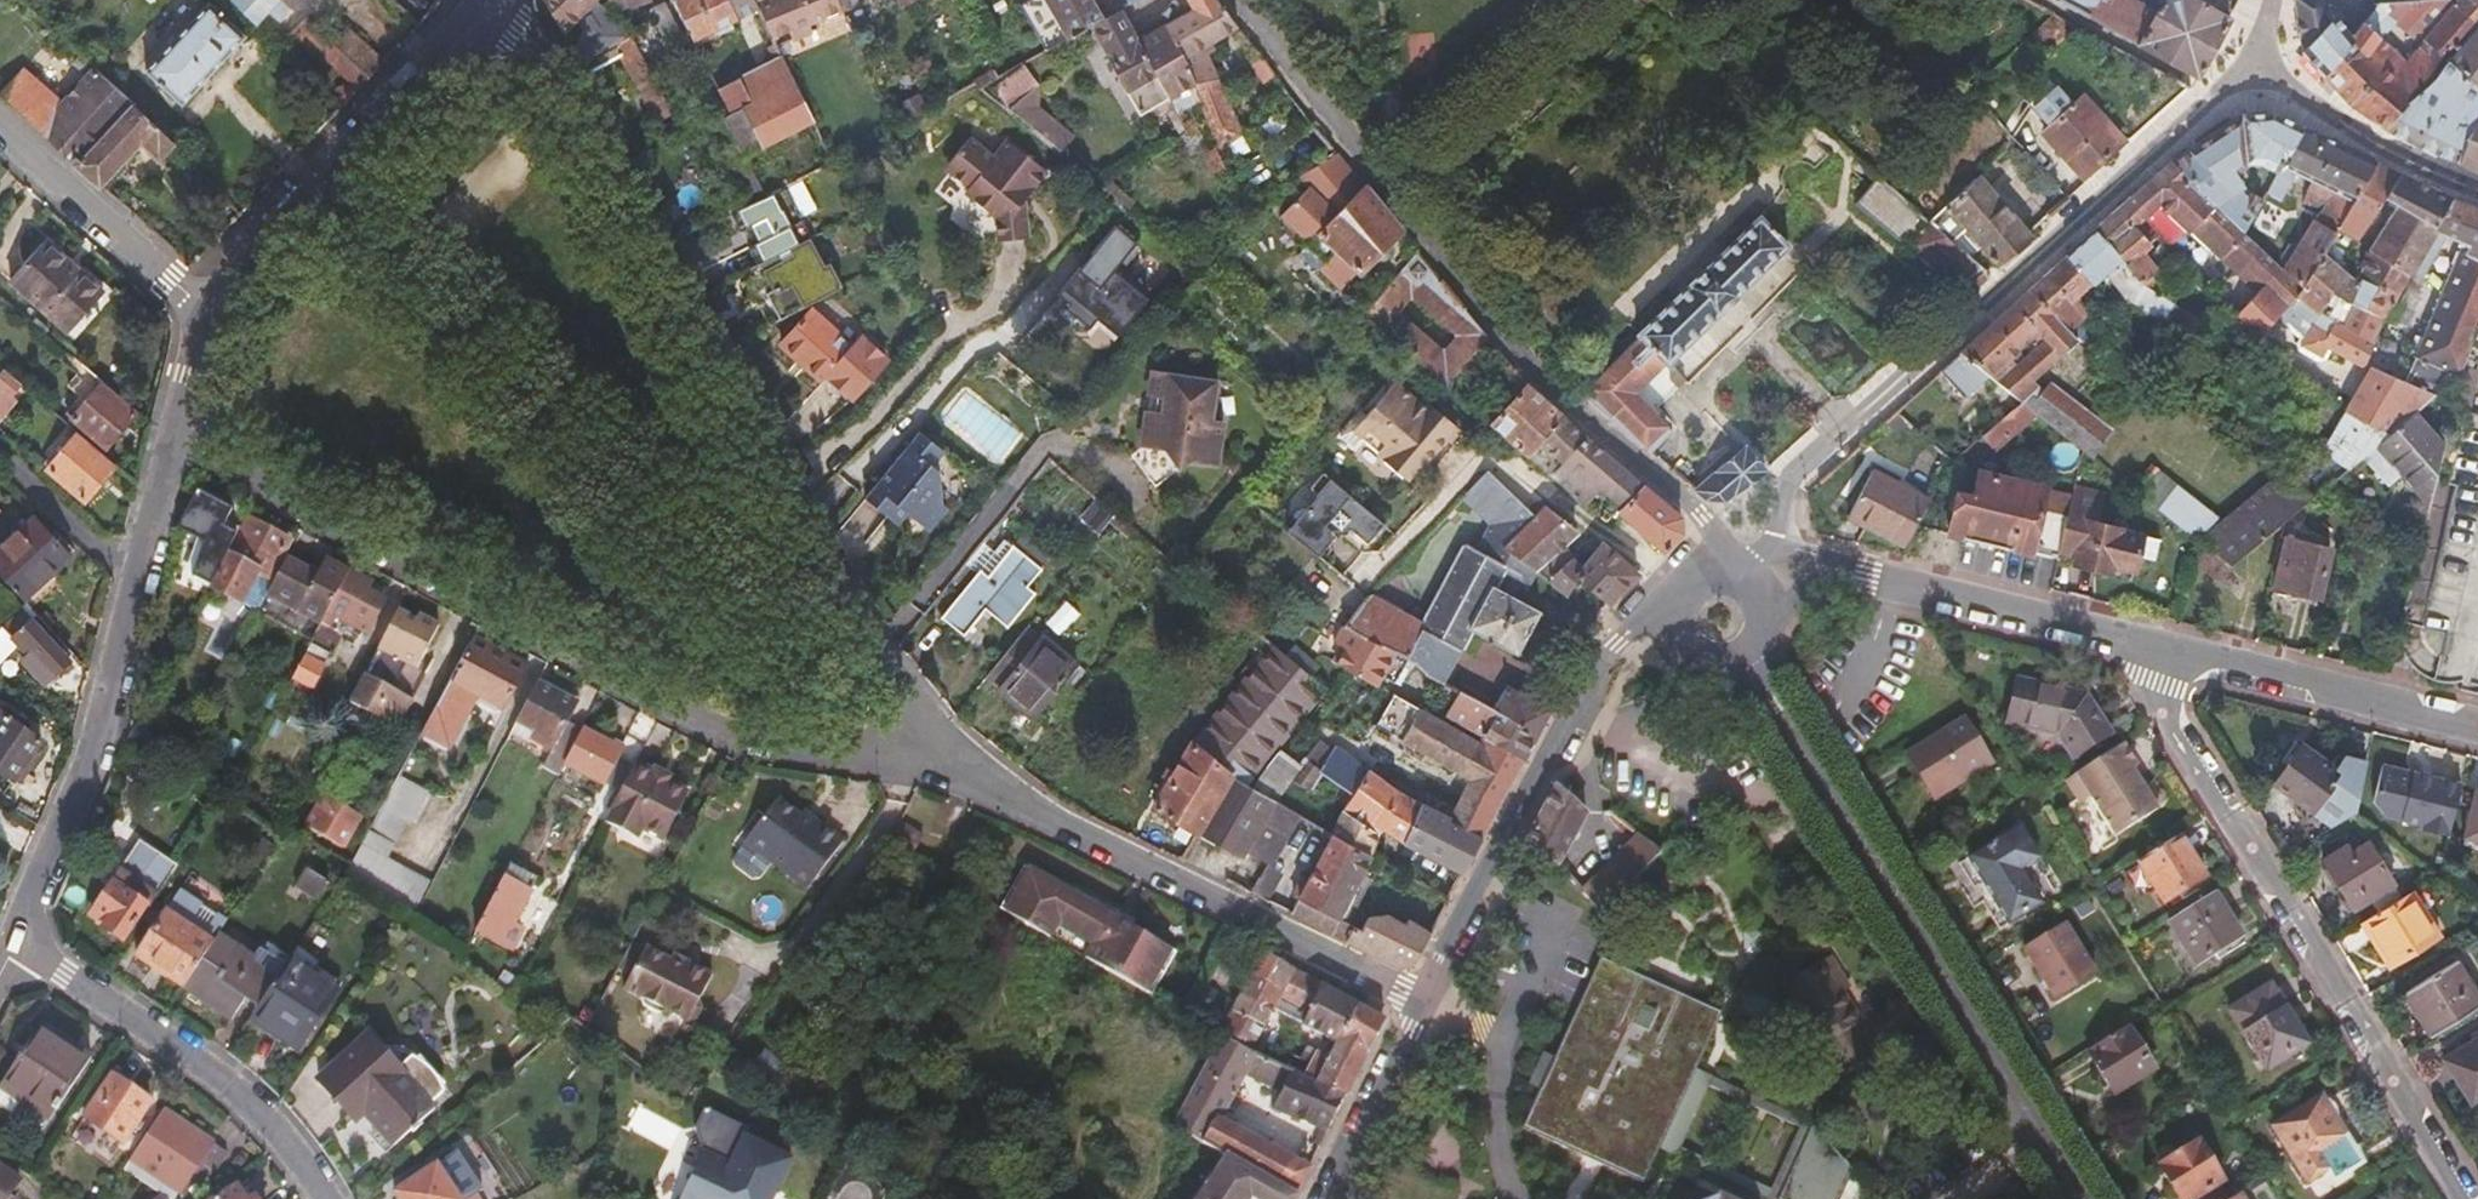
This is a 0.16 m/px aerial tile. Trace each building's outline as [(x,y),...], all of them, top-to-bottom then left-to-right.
[(259,25),(258,24),(234,0),(223,0),(215,8),(212,5),(148,72),(182,105),(259,25)] [(300,0),(234,0),(258,24),(271,10),(281,20),(291,8),(293,8),(300,0)] [(442,1),(441,0),(402,0),(398,5),(420,26),(442,1)] [(565,34),(579,20),(584,32),(573,48),(582,66),(620,46),(626,58),(624,60),(650,107),(658,102),(665,113),(671,110),(632,39),(623,21),(610,20),(597,3),(600,0),(546,0),(565,34)] [(618,12),(656,0),(612,0),(618,12)] [(758,11),(754,0),(677,0),(676,0),(696,41),(758,11)] [(843,12),(839,0),(754,0),(758,11),(774,39),(804,25),(843,12)] [(843,12),(879,0),(839,0),(843,12)] [(923,3),(923,0),(898,0),(901,11),(923,3)] [(1046,51),(1091,27),(1104,19),(1094,0),(1032,0),(1021,7),(1046,51)] [(1135,0),(1094,0),(1104,19),(1121,8),(1135,0)] [(1238,29),(1218,0),(1188,0),(1194,10),(1166,26),(1184,58),(1195,85),(1201,101),(1218,147),(1242,135),(1209,55),(1216,52),(1213,44),(1238,29)] [(2230,19),(2197,0),(2163,0),(2157,11),(2138,0),(2061,0),(2198,75),(2230,19)] [(2303,52),(2336,15),(2325,0),(2296,0),(2303,52)] [(2450,61),(2477,28),(2455,8),(2444,0),(2409,0),(2389,2),(2389,18),(2421,46),(2407,64),(2388,44),(2363,24),(2354,34),(2322,73),(2350,103),(2389,131),(2450,61)] [(2455,8),(2477,28),(2477,0),(2461,0),(2455,8)] [(687,43),(666,4),(651,12),(664,36),(667,34),(675,49),(687,43)] [(1140,113),(1171,97),(1140,42),(1121,8),(1104,19),(1091,27),(1102,47),(1120,78),(1140,113)] [(2336,15),(2303,52),(2322,73),(2354,34),(2336,15)] [(341,108),(383,63),(347,29),(334,43),(306,18),(291,35),(325,68),(331,63),(352,83),(335,101),(341,108)] [(1140,42),(1171,97),(1195,85),(1184,58),(1166,26),(1140,42)] [(2450,61),(2477,85),(2477,28),(2450,61)] [(744,156),(814,120),(783,57),(719,89),(730,113),(724,116),(737,142),(744,156)] [(2457,160),(2477,115),(2477,85),(2450,61),(2389,131),(2457,160)] [(986,93),(1060,154),(1071,138),(1035,107),(1035,85),(1023,67),(1000,83),(986,93)] [(1,99),(100,187),(142,142),(160,158),(173,143),(117,91),(91,68),(60,105),(24,74),(1,99)] [(1195,85),(1171,97),(1178,112),(1201,101),(1195,85)] [(2087,182),(2128,145),(2085,96),(2073,107),(2056,87),(2034,106),(2052,127),(2044,135),(2087,182)] [(905,103),(913,117),(925,110),(917,97),(905,103)] [(2239,118),(2171,163),(2245,233),(2263,200),(2246,191),(2241,200),(2222,183),(2245,166),(2262,164),(2279,173),(2302,128),(2275,114),(2239,118)] [(2457,160),(2477,168),(2477,115),(2457,160)] [(2376,163),(2302,128),(2279,173),(2268,192),(2286,202),(2301,175),(2333,191),(2286,273),(2302,288),(2322,256),(2338,227),(2376,163)] [(993,245),(1023,243),(1019,207),(1046,173),(1007,141),(990,162),(966,142),(942,173),(966,192),(962,197),(993,220),(993,245)] [(460,178),(479,207),(535,171),(516,142),(460,178)] [(748,203),(763,195),(744,156),(737,142),(722,150),(748,203)] [(1211,173),(1226,167),(1218,147),(1203,155),(1211,173)] [(1308,244),(1365,187),(1343,162),(1337,155),(1295,179),(1306,190),(1281,216),(1308,244)] [(2134,196),(2126,203),(2144,220),(2151,214),(2156,208),(2180,233),(2190,233),(2211,255),(2217,254),(2255,292),(2241,306),(2263,329),(2274,318),(2290,334),(2297,332),(2291,344),(2292,351),(2310,362),(2320,361),(2328,349),(2362,363),(2372,342),(2318,313),(2297,294),(2302,288),(2286,273),(2245,233),(2171,163),(2134,196)] [(2399,174),(2376,163),(2338,227),(2360,241),(2384,199),(2399,174)] [(2410,181),(2399,174),(2384,199),(2396,205),(2410,181)] [(1947,204),(1930,221),(1952,241),(1967,228),(1997,264),(2000,268),(2034,238),(2031,235),(1982,175),(1947,204)] [(2436,228),(2452,201),(2410,181),(2396,205),(2436,228)] [(756,265),(761,263),(808,238),(810,237),(783,185),(763,195),(748,203),(729,213),(738,231),(744,228),(752,243),(746,246),(756,265)] [(1362,273),(1404,231),(1397,222),(1365,187),(1308,244),(1298,255),(1317,272),(1320,269),(1341,289),(1358,270),(1359,269),(1362,273)] [(1932,189),(1913,207),(1929,221),(1930,221),(1947,204),(1932,189)] [(2469,207),(2452,201),(2436,228),(2445,234),(2455,239),(2466,245),(2407,382),(2433,396),(2460,375),(2472,345),(2477,329),(2477,211),(2469,207)] [(2126,203),(2095,232),(2143,282),(2160,294),(2169,283),(2157,269),(2141,253),(2160,235),(2144,220),(2126,203)] [(2445,234),(2436,228),(2396,205),(2371,248),(2370,249),(2410,274),(2420,280),(2445,234)] [(1638,334),(1583,394),(1644,448),(1666,425),(1654,412),(1686,380),(1676,368),(1680,364),(1675,358),(1790,247),(1761,215),(1638,334)] [(1096,317),(1124,334),(1150,292),(1117,272),(1139,235),(1111,218),(1055,311),(1088,331),(1096,317)] [(1952,241),(1930,221),(1923,228),(1908,246),(1956,288),(1981,266),(1952,241)] [(2095,232),(2067,258),(2092,285),(2105,274),(2126,298),(2160,322),(2162,320),(2188,340),(2202,320),(2160,294),(2143,282),(2095,232)] [(2141,253),(2157,269),(2175,252),(2160,235),(2141,253)] [(780,321),(841,287),(828,263),(823,266),(808,238),(761,263),(766,271),(763,272),(763,273),(774,292),(767,296),(780,321)] [(12,282),(69,333),(104,293),(79,271),(76,274),(43,246),(12,282)] [(2322,256),(2302,288),(2297,294),(2318,313),(2331,292),(2383,319),(2410,274),(2370,249),(2354,277),(2322,256)] [(1488,338),(1417,254),(1362,310),(1384,329),(1448,384),(1488,338)] [(2067,258),(2030,293),(2069,332),(2087,314),(2075,301),(2092,285),(2067,258)] [(774,292),(763,273),(746,283),(770,327),(780,321),(767,296),(774,292)] [(1987,333),(1942,372),(1967,398),(1991,375),(2023,401),(2038,413),(2083,448),(2091,454),(2110,430),(2050,383),(2043,390),(2034,380),(2078,341),(2069,332),(2030,293),(1987,333)] [(782,345),(824,384),(829,378),(833,381),(830,384),(847,400),(850,396),(854,399),(878,371),(887,362),(862,340),(854,349),(813,311),(782,345)] [(1158,444),(1170,465),(1196,471),(1202,466),(1216,469),(1226,422),(1216,420),(1224,380),(1158,366),(1157,372),(1153,392),(1159,394),(1157,407),(1153,406),(1152,415),(1147,415),(1142,441),(1158,444)] [(2373,367),(2358,392),(2365,395),(2379,370),(2373,367)] [(2346,411),(2389,433),(2415,413),(2433,396),(2407,382),(2379,370),(2365,395),(2358,392),(2346,411)] [(22,385),(7,371),(0,380),(0,389),(11,399),(22,385)] [(1382,424),(1369,439),(1390,458),(1388,460),(1412,481),(1426,465),(1428,466),(1449,443),(1449,442),(1451,439),(1447,435),(1457,425),(1437,407),(1433,411),(1401,383),(1372,415),(1382,424)] [(74,418),(106,447),(135,413),(103,384),(74,418)] [(1552,475),(1585,438),(1529,387),(1495,425),(1552,475)] [(15,403),(11,399),(0,389),(0,421),(15,403)] [(2023,401),(1981,438),(1996,449),(2038,413),(2023,401)] [(1360,448),(1369,439),(1382,424),(1372,415),(1368,411),(1347,435),(1360,448)] [(2325,449),(2349,465),(2361,457),(2375,445),(2389,433),(2346,411),(2325,449)] [(2389,433),(2375,445),(2402,473),(2429,503),(2443,442),(2415,413),(2389,433)] [(2224,491),(2207,510),(2223,523),(2244,506),(2259,493),(2278,475),(2187,415),(2162,452),(2195,473),(2224,491)] [(1449,442),(1449,443),(1452,445),(1464,432),(1457,425),(1447,435),(1451,439),(1449,442)] [(943,448),(920,429),(866,494),(888,513),(891,510),(899,517),(906,509),(928,527),(946,505),(942,500),(939,469),(932,462),(943,448)] [(87,503),(117,467),(80,434),(48,470),(87,503)] [(1622,509),(1643,486),(1585,438),(1552,475),(1587,504),(1602,488),(1622,509)] [(1742,444),(1691,487),(1704,498),(1720,500),(1765,468),(1742,444)] [(2375,445),(2361,457),(2388,486),(2402,473),(2375,445)] [(2140,494),(2199,539),(2209,547),(2197,562),(2217,580),(2228,566),(2242,556),(2283,520),(2310,498),(2278,475),(2259,493),(2244,506),(2223,523),(2207,510),(2174,486),(2176,484),(2153,465),(2144,477),(2149,481),(2140,494)] [(1848,514),(1902,545),(1927,500),(1873,470),(1848,514)] [(2035,553),(2057,559),(2059,550),(2072,495),(1981,472),(1975,497),(1960,493),(1948,537),(2033,557),(2035,553)] [(1526,588),(1534,571),(1506,547),(1537,515),(1488,473),(1468,495),(1498,525),(1482,554),(1465,547),(1423,622),(1372,595),(1345,626),(1398,652),(1415,660),(1427,673),(1432,664),(1448,673),(1461,653),(1463,653),(1475,634),(1515,654),(1540,613),(1504,592),(1511,579),(1526,588)] [(1293,496),(1273,518),(1285,529),(1311,551),(1329,529),(1351,528),(1370,546),(1387,526),(1335,478),(1307,509),(1293,496)] [(1619,513),(1664,553),(1684,533),(1684,520),(1643,486),(1622,509),(1619,513)] [(2072,495),(2059,550),(2077,556),(2076,564),(2113,572),(2114,567),(2136,571),(2141,557),(2157,560),(2161,539),(2100,525),(2106,495),(2074,487),(2072,495)] [(197,571),(216,581),(240,536),(225,527),(233,512),(199,492),(181,527),(198,536),(207,541),(197,571)] [(1083,516),(1100,529),(1111,514),(1095,501),(1083,516)] [(1581,580),(1609,605),(1639,576),(1606,545),(1587,566),(1567,549),(1581,533),(1547,506),(1537,515),(1506,547),(1534,571),(1567,596),(1581,580)] [(26,602),(71,557),(34,519),(0,551),(0,573),(26,602)] [(260,573),(271,579),(276,582),(287,559),(295,543),(253,520),(245,536),(241,534),(240,536),(216,581),(212,588),(243,604),(260,573)] [(188,566),(197,571),(207,541),(198,536),(188,566)] [(2275,585),(2320,597),(2332,551),(2286,540),(2275,585)] [(1000,555),(985,542),(966,564),(970,567),(979,575),(982,572),(989,578),(1015,547),(1010,544),(1000,555)] [(1042,570),(1015,547),(989,578),(982,572),(979,575),(945,617),(965,634),(987,608),(1010,626),(1035,595),(1028,589),(1042,570)] [(308,571),(287,559),(276,582),(269,595),(323,625),(325,622),(350,574),(328,561),(323,571),(316,568),(308,571)] [(970,567),(966,564),(954,579),(957,581),(970,567)] [(352,571),(350,574),(325,622),(334,628),(339,619),(367,633),(385,600),(375,595),(367,590),(371,581),(352,571)] [(260,573),(243,604),(254,610),(271,579),(260,573)] [(380,586),(371,581),(367,590),(375,595),(380,586)] [(400,613),(336,730),(383,754),(398,727),(391,723),(405,697),(398,693),(396,681),(401,673),(398,671),(403,661),(418,669),(440,626),(420,615),(416,621),(400,613)] [(2402,619),(2398,633),(2406,647),(2416,658),(2424,624),(2402,619)] [(33,623),(16,638),(21,644),(31,655),(28,659),(47,681),(69,661),(33,623)] [(312,645),(328,655),(339,633),(323,625),(312,645)] [(5,626),(0,631),(0,663),(21,644),(16,638),(5,626)] [(1350,670),(1377,685),(1398,652),(1345,626),(1335,640),(1345,647),(1338,662),(1350,670)] [(1039,645),(1023,632),(985,679),(1033,718),(1077,665),(1045,638),(1039,645)] [(478,636),(424,734),(451,748),(480,694),(505,706),(528,664),(478,636)] [(312,645),(295,679),(312,687),(329,655),(328,655),(312,645)] [(1276,750),(1325,688),(1311,677),(1307,673),(1273,645),(1241,687),(1197,742),(1236,776),(1201,834),(1200,836),(1246,863),(1250,856),(1277,806),(1279,803),(1257,789),(1254,788),(1249,784),(1276,750)] [(1307,673),(1311,677),(1319,667),(1316,664),(1307,673)] [(1433,678),(1443,682),(1448,673),(1432,664),(1427,673),(1433,678)] [(2058,736),(2072,758),(2110,735),(2087,697),(2018,680),(2008,725),(2058,736)] [(540,684),(512,736),(538,749),(540,745),(550,750),(567,719),(575,704),(540,684)] [(1520,768),(1550,711),(1508,688),(1495,708),(1461,692),(1449,715),(1492,740),(1487,748),(1520,768)] [(1493,818),(1520,768),(1487,748),(1461,733),(1397,696),(1380,727),(1471,780),(1460,799),(1493,818)] [(18,783),(34,760),(30,756),(39,741),(0,713),(0,770),(18,783)] [(1992,765),(1964,718),(1939,732),(1906,753),(1935,800),(1965,782),(1992,765)] [(545,767),(561,776),(567,765),(585,730),(567,719),(550,750),(553,751),(545,767)] [(585,730),(567,765),(605,786),(623,751),(592,734),(585,730)] [(1156,808),(1199,833),(1233,776),(1196,743),(1156,808)] [(2132,769),(2118,745),(2062,782),(2077,805),(2086,800),(2111,837),(2153,812),(2152,807),(2152,800),(2144,787),(2135,783),(2129,772),(2132,769)] [(1356,794),(1369,769),(1336,746),(1321,771),(1323,772),(1356,794)] [(2355,813),(2356,814),(2362,788),(2304,746),(2276,784),(2312,811),(2314,808),(2335,824),(2355,813)] [(1294,779),(1304,764),(1283,751),(1257,789),(1279,803),(1294,779)] [(1323,772),(1321,771),(1306,761),(1304,764),(1294,779),(1311,791),(1323,772)] [(638,765),(608,821),(625,830),(629,820),(642,827),(664,837),(688,794),(638,765)] [(2447,836),(2460,785),(2381,765),(2372,803),(2385,816),(2403,820),(2405,809),(2425,814),(2421,830),(2447,836)] [(1384,829),(1404,842),(1423,805),(1405,794),(1369,769),(1356,794),(1335,835),(1372,856),(1384,829)] [(349,869),(412,910),(416,913),(434,884),(387,857),(395,843),(399,845),(408,829),(429,791),(401,775),(351,863),(349,869)] [(1555,789),(1524,846),(1557,868),(1570,845),(1586,814),(1555,789)] [(305,826),(344,849),(363,816),(360,814),(361,804),(341,803),(325,794),(305,826)] [(749,838),(774,858),(810,886),(846,837),(820,816),(813,825),(799,815),(802,811),(781,795),(749,838)] [(2477,842),(2477,797),(2465,838),(2477,842)] [(1464,874),(1493,818),(1460,799),(1450,819),(1423,805),(1404,842),(1464,874)] [(702,814),(716,822),(724,807),(709,800),(702,814)] [(1271,867),(1302,816),(1279,803),(1277,806),(1250,856),(1271,867)] [(813,825),(820,816),(806,806),(802,811),(799,815),(813,825)] [(629,820),(625,830),(637,836),(642,827),(629,820)] [(901,824),(888,846),(912,859),(923,837),(901,824)] [(2007,924),(2042,903),(2023,870),(2040,858),(2021,827),(1967,860),(2007,924)] [(1417,963),(1431,936),(1408,924),(1405,928),(1388,918),(1371,918),(1363,930),(1340,919),(1363,874),(1372,856),(1335,835),(1311,879),(1306,877),(1297,896),(1300,899),(1292,914),(1399,967),(1417,963)] [(1657,852),(1636,836),(1580,891),(1599,912),(1643,867),(1657,852)] [(762,874),(774,858),(749,838),(737,854),(738,861),(755,875),(762,874)] [(2203,878),(2180,838),(2138,863),(2162,903),(2203,878)] [(2371,898),(2392,884),(2409,874),(2400,861),(2394,856),(2386,853),(2377,858),(2368,843),(2352,852),(2347,845),(2323,860),(2353,909),(2371,898)] [(104,928),(126,945),(177,874),(141,847),(91,916),(105,926),(104,928)] [(1673,867),(1657,852),(1643,867),(1651,874),(1656,869),(1665,877),(1673,867)] [(514,864),(479,930),(514,949),(523,931),(514,925),(539,878),(514,864)] [(1280,872),(1271,867),(1254,896),(1265,900),(1280,872)] [(297,888),(320,903),(332,885),(309,870),(297,888)] [(1029,870),(1005,912),(1052,938),(1078,893),(1075,891),(1072,895),(1029,870)] [(1577,888),(1564,875),(1555,884),(1567,897),(1577,888)] [(2379,912),(2401,898),(2392,884),(2371,898),(2379,912)] [(1078,893),(1052,938),(1147,992),(1170,949),(1114,918),(1118,912),(1078,893)] [(2240,937),(2215,893),(2169,921),(2195,965),(2240,937)] [(2440,934),(2414,894),(2364,925),(2388,965),(2440,934)] [(137,956),(184,988),(220,935),(224,928),(178,896),(147,943),(137,956)] [(2055,999),(2093,975),(2064,927),(2026,950),(2055,999)] [(260,1005),(289,961),(290,960),(271,947),(260,949),(253,958),(220,935),(184,988),(232,1020),(247,997),(260,1005)] [(686,971),(672,963),(646,951),(625,992),(642,1000),(642,1007),(660,1015),(667,1012),(693,1025),(697,1023),(699,1022),(703,1016),(707,1008),(706,1005),(706,1003),(706,1000),(716,980),(688,965),(686,971)] [(1222,1033),(1221,1035),(1252,1050),(1272,1010),(1339,1044),(1360,1005),(1339,993),(1261,951),(1250,972),(1251,973),(1232,1012),(1229,1018),(1227,1022),(1222,1033)] [(1718,1007),(1601,955),(1524,1126),(1641,1178),(1718,1007)] [(674,958),(672,963),(686,971),(688,965),(674,958)] [(1867,1018),(1830,958),(1786,987),(1823,1046),(1826,1044),(1844,1074),(1880,1051),(1863,1022),(1867,1018)] [(260,1005),(251,1018),(300,1051),(337,994),(289,961),(260,1005)] [(2477,1006),(2477,994),(2458,963),(2406,995),(2430,1035),(2477,1006)] [(2308,1046),(2270,985),(2229,1011),(2266,1071),(2308,1046)] [(1388,1020),(1360,1005),(1339,1044),(1334,1053),(1330,1059),(1360,1074),(1388,1020)] [(1201,1008),(1195,1019),(1209,1026),(1215,1015),(1201,1008)] [(1209,1026),(1222,1033),(1227,1022),(1215,1015),(1209,1026)] [(42,1026),(2,1087),(22,1102),(49,1121),(91,1059),(42,1026)] [(2125,1027),(2087,1051),(2115,1095),(2153,1071),(2125,1027)] [(1173,1126),(1212,1148),(1226,1156),(1298,1196),(1310,1170),(1222,1122),(1247,1076),(1283,1093),(1275,1109),(1328,1131),(1347,1097),(1305,1076),(1294,1071),(1280,1063),(1252,1050),(1221,1035),(1182,1109),(1173,1126)] [(365,1114),(394,1146),(410,1133),(433,1111),(367,1036),(318,1079),(355,1122),(365,1114)] [(2477,1096),(2477,1038),(2446,1058),(2471,1100),(2477,1096)] [(1308,1047),(1294,1071),(1305,1076),(1317,1053),(1308,1047)] [(1305,1076),(1347,1097),(1360,1074),(1330,1059),(1317,1053),(1305,1076)] [(86,1118),(125,1144),(152,1102),(114,1076),(86,1118)] [(2,1087),(0,1089),(0,1104),(14,1114),(22,1102),(2,1087)] [(2306,1183),(2349,1157),(2339,1140),(2344,1137),(2321,1098),(2271,1127),(2306,1183)] [(682,1198),(775,1198),(795,1158),(748,1135),(752,1128),(709,1107),(699,1127),(706,1151),(682,1198)] [(187,1124),(166,1108),(132,1159),(181,1192),(202,1162),(214,1170),(228,1152),(187,1124)] [(1791,1198),(1839,1198),(1856,1162),(1827,1148),(1832,1136),(1821,1130),(1789,1198),(1791,1198)] [(2196,1140),(2158,1163),(2180,1198),(2196,1198),(2222,1182),(2196,1140)] [(1226,1156),(1206,1185),(1197,1198),(1252,1198),(1253,1198),(1297,1198),(1298,1196),(1226,1156)] [(181,1192),(132,1159),(126,1168),(171,1198),(176,1198),(181,1192)] [(400,1198),(458,1198),(437,1167),(396,1193),(400,1198)] [(9,1192),(17,1181),(0,1168),(0,1198),(4,1198),(9,1192)] [(237,1186),(214,1198),(245,1198),(237,1186)]
